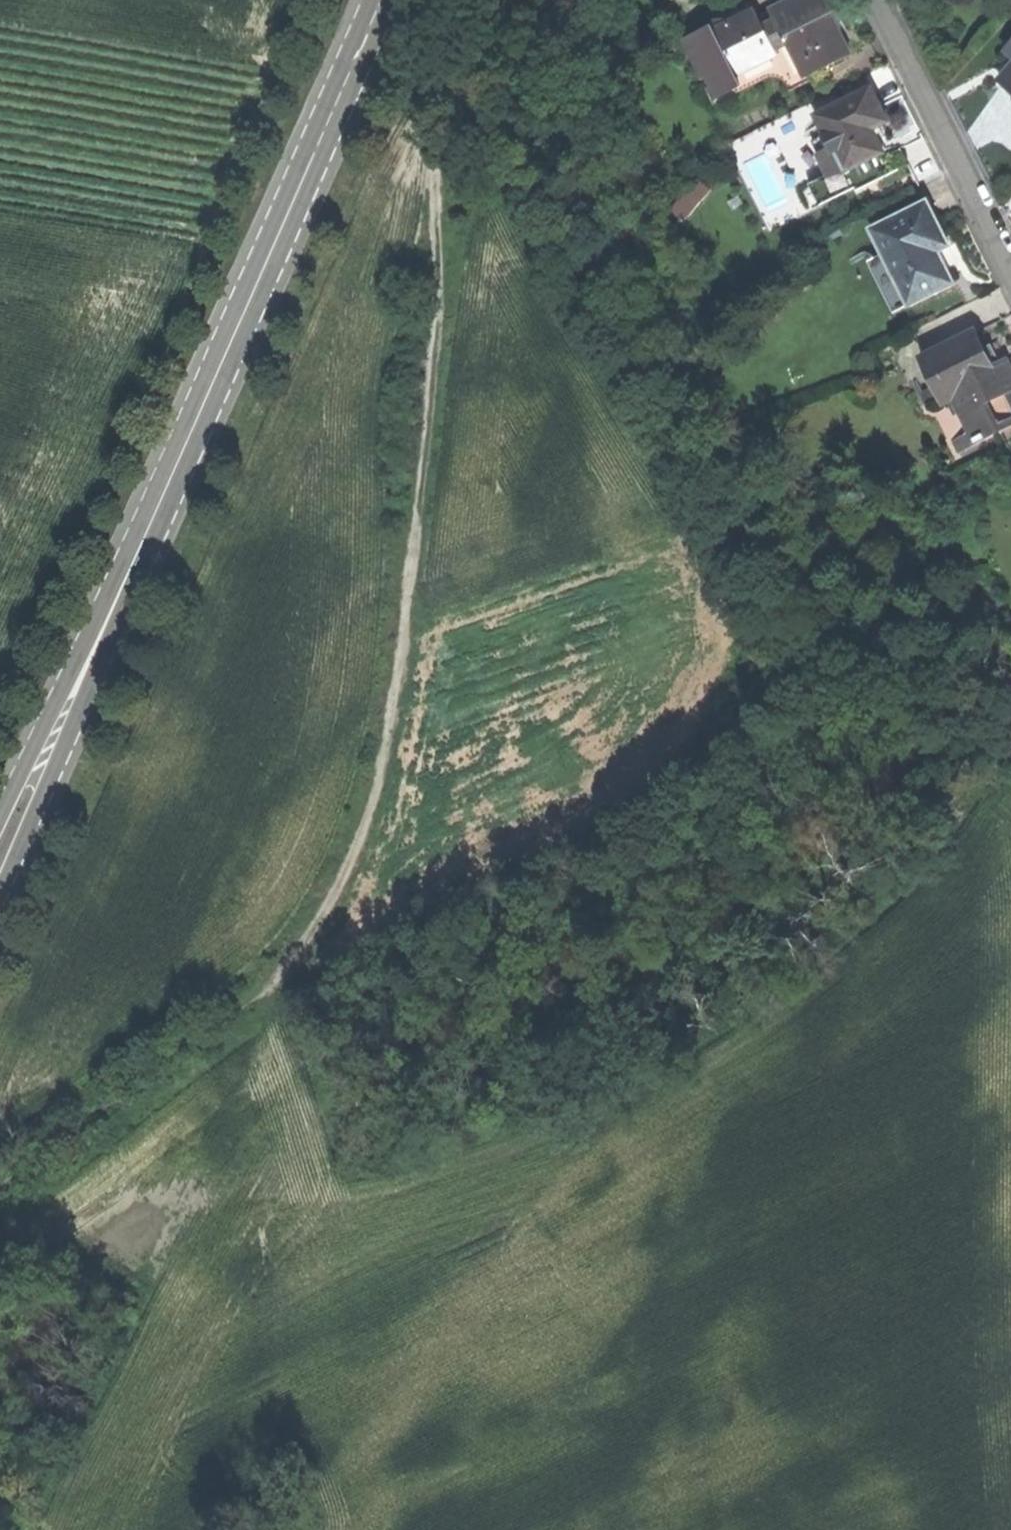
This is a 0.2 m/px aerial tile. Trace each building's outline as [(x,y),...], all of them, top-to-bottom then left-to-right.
[(771,11),(789,48),(804,79),(807,77),(852,55),(839,29),(837,25),(834,27),(828,16),(834,13),(827,0),(793,0),(771,11)] [(757,18),(775,55),(789,48),(771,11),(762,16),(757,18)] [(726,29),(716,35),(737,79),(777,59),(775,55),(757,18),(754,12),(725,26),(726,29)] [(714,105),(743,91),(737,79),(716,35),(713,29),(686,42),(709,89),(707,91),(714,105)] [(789,48),(775,55),(777,59),(737,79),(743,91),(763,80),(772,78),(779,79),(788,83),(792,92),(809,82),(807,77),(804,79),(789,48)] [(1000,75),(1009,82),(1010,84),(1010,63),(1000,75)] [(813,137),(829,169),(810,178),(820,200),(880,170),(882,173),(908,160),(901,144),(885,152),(883,148),(877,134),(892,126),(880,102),(871,85),(817,112),(826,131),(813,137)] [(684,221),(710,190),(698,180),(672,210),(684,221)] [(951,244),(938,218),(928,199),(873,227),(885,250),(870,258),(895,309),(955,279),(940,249),(951,244)] [(923,354),(945,398),(955,393),(963,409),(986,398),(999,425),(1010,419),(1010,391),(1008,384),(1010,383),(1010,365),(1008,359),(995,365),(985,345),(977,328),(923,354)]
